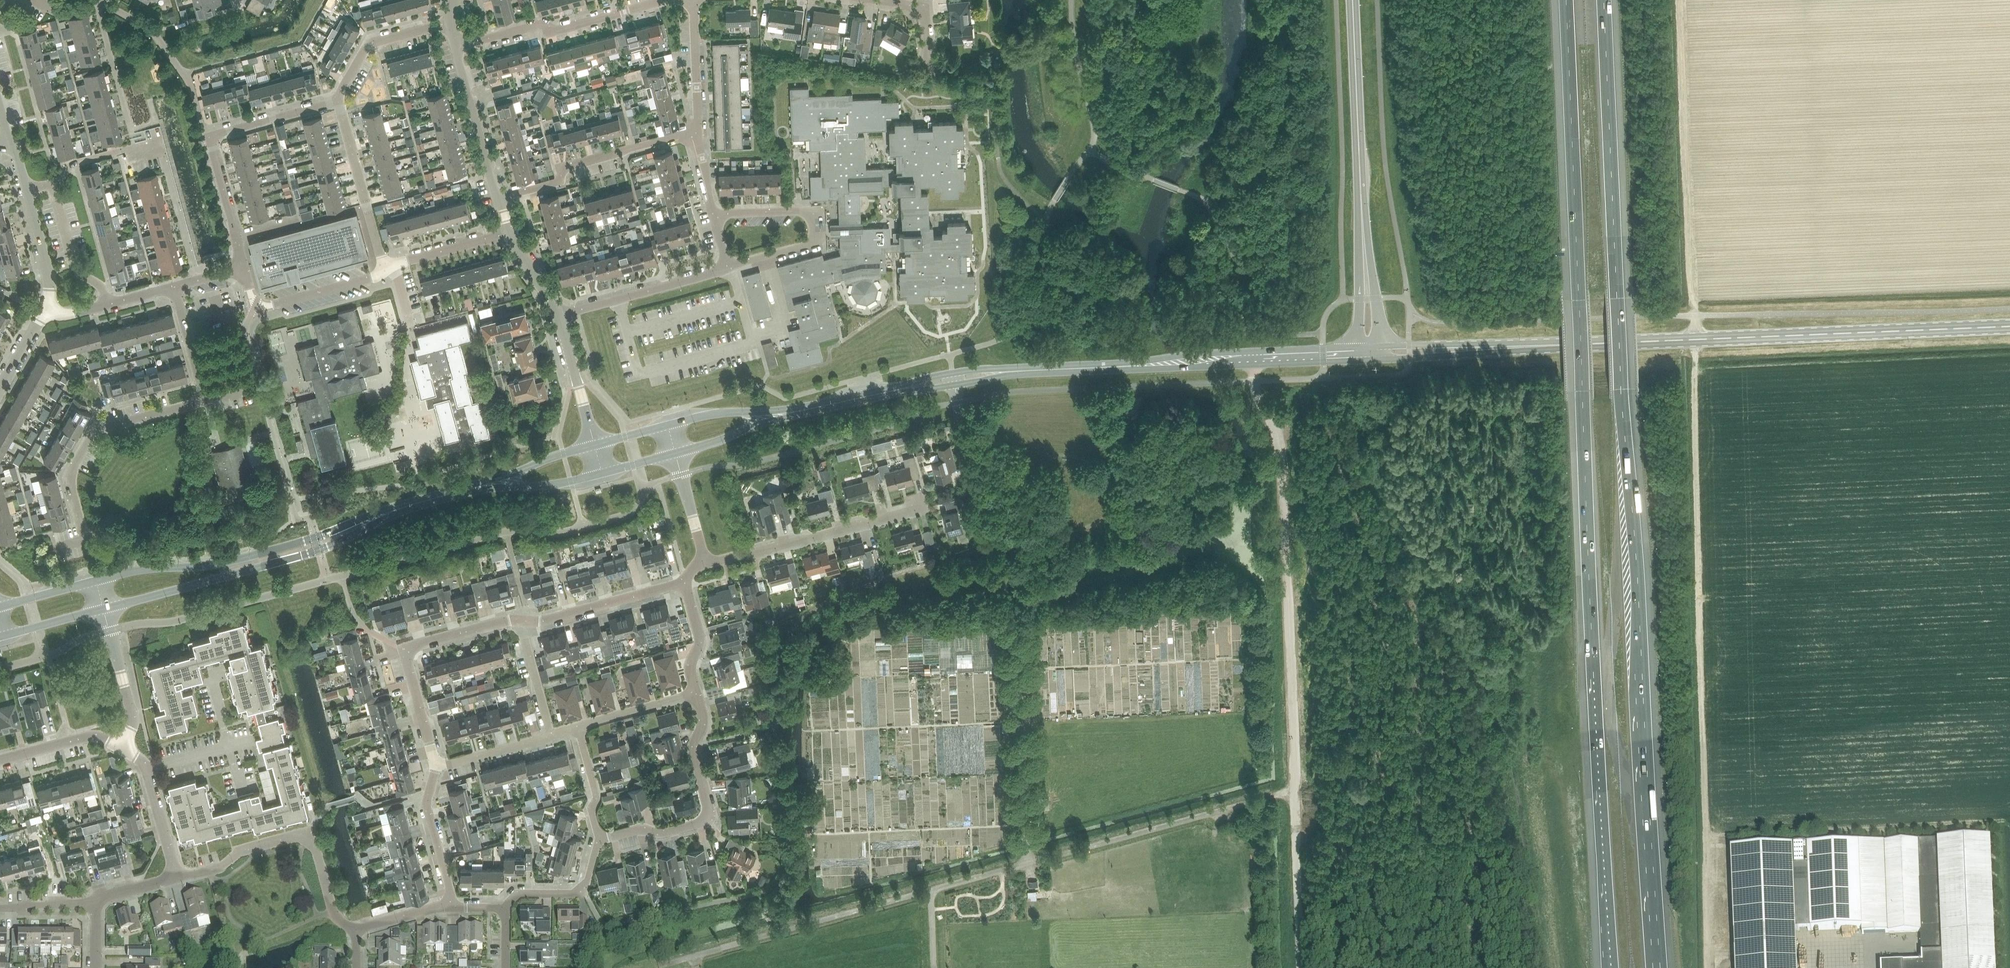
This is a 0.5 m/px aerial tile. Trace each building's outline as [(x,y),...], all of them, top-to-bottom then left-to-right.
[(216,11),(214,5),(222,3),(221,0),(213,0),(196,5),(198,16),(216,11)] [(266,4),(266,3),(261,0),(251,0),(251,1),(263,8),(266,4)] [(372,4),(371,0),(364,0),(359,1),(365,24),(377,21),(372,4)] [(399,15),(395,0),(388,0),(383,1),(388,18),(399,15)] [(410,12),(407,0),(395,0),(399,15),(410,12)] [(421,9),(418,0),(407,0),(410,12),(421,9)] [(421,9),(432,6),(430,0),(418,0),(421,9)] [(512,7),(510,0),(495,0),(493,0),(496,11),(512,7)] [(551,11),(549,0),(536,0),(540,14),(551,11)] [(562,8),(560,0),(549,0),(551,11),(562,8)] [(259,15),(263,8),(251,1),(247,7),(259,15)] [(377,21),(388,18),(383,1),(372,4),(377,21)] [(971,24),(969,5),(969,1),(949,3),(952,43),(963,42),(963,38),(973,37),(972,24),(971,24)] [(512,7),(496,11),(499,23),(515,18),(512,7)] [(758,19),(750,19),(750,9),(739,10),(739,11),(726,11),(727,26),(750,25),(751,36),(759,35),(758,19)] [(802,23),(794,22),(795,12),(771,9),(770,16),(769,16),(768,24),(785,27),(784,37),(799,39),(802,23)] [(823,43),(827,13),(814,11),(812,26),(809,26),(807,40),(823,43)] [(838,31),(840,15),(827,13),(823,43),(831,44),(831,43),(838,44),(840,31),(838,31)] [(63,34),(91,26),(88,14),(69,19),(71,26),(62,29),(63,34)] [(869,48),(872,32),(865,31),(867,18),(854,17),(851,37),(857,38),(856,46),(869,48)] [(339,31),(354,39),(360,29),(345,21),(339,31)] [(660,47),(658,41),(664,40),(659,23),(648,26),(652,43),(654,48),(660,47)] [(894,45),(894,44),(901,48),(909,34),(891,23),(886,31),(876,29),(874,45),(879,46),(884,37),(889,40),(888,42),(894,45)] [(75,43),(94,38),(91,26),(63,34),(65,39),(74,36),(75,43)] [(641,46),(652,43),(648,26),(637,29),(641,46)] [(46,33),(39,36),(37,28),(20,33),(24,45),(40,41),(48,39),(46,33)] [(642,49),(641,46),(637,29),(626,32),(626,33),(620,35),(623,47),(625,53),(642,49)] [(348,49),(354,39),(339,31),(334,40),(348,49)] [(618,48),(623,47),(620,35),(615,36),(615,35),(604,38),(608,55),(619,52),(618,48)] [(69,57),(97,49),(94,38),(75,43),(77,50),(68,52),(69,57)] [(610,60),(608,55),(604,38),(593,41),(597,58),(599,63),(610,60)] [(342,59),(348,49),(334,40),(328,50),(342,59)] [(43,53),(40,41),(24,45),(27,57),(43,53)] [(591,59),(597,58),(593,41),(582,44),(588,66),(593,65),(591,59)] [(714,56),(740,55),(739,43),(713,44),(714,56)] [(588,67),(588,66),(582,44),(571,47),(575,64),(577,71),(588,67)] [(802,44),(800,56),(808,57),(810,45),(802,44)] [(541,69),(540,64),(545,63),(540,46),(529,49),(534,66),(535,71),(541,69)] [(564,67),(575,64),(571,47),(559,50),(564,67)] [(427,66),(434,64),(430,48),(422,50),(427,66)] [(69,57),(71,62),(80,60),(82,66),(101,61),(97,49),(69,57)] [(528,67),(534,66),(529,49),(518,52),(523,69),(524,74),(529,72),(528,67)] [(337,69),(342,59),(328,50),(322,61),(337,69)] [(420,68),(427,66),(422,50),(416,52),(420,68)] [(552,70),(564,67),(559,50),(548,53),(552,70)] [(413,70),(420,68),(416,52),(409,54),(413,70)] [(512,72),(523,69),(518,52),(507,55),(512,72)] [(27,57),(30,70),(53,64),(51,59),(45,60),(43,53),(27,57)] [(406,72),(413,70),(409,54),(402,55),(406,72)] [(399,74),(406,72),(402,55),(395,57),(399,74)] [(501,75),(512,72),(507,55),(496,58),(501,75)] [(714,68),(740,67),(740,55),(714,56),(714,68)] [(653,65),(666,61),(664,56),(652,59),(653,65)] [(392,76),(399,74),(395,57),(387,59),(392,76)] [(501,75),(496,58),(485,61),(489,78),(490,82),(496,81),(495,76),(501,75)] [(55,63),(53,64),(30,70),(33,82),(50,77),(48,71),(56,69),(55,63)] [(646,88),(668,82),(665,70),(664,70),(663,65),(641,71),(646,88)] [(714,80),(740,79),(740,67),(714,68),(714,80)] [(303,71),(308,88),(319,85),(315,68),(303,71)] [(355,70),(352,76),(359,80),(362,74),(355,70)] [(78,90),(106,83),(103,71),(84,76),(86,83),(77,85),(78,90)] [(297,91),(308,88),(303,71),(292,74),(297,91)] [(286,94),(297,91),(292,74),(281,77),(286,94)] [(606,79),(608,85),(617,83),(615,76),(606,79)] [(37,94),(53,90),(50,77),(33,82),(37,94)] [(275,97),(286,94),(281,77),(270,80),(275,97)] [(594,87),(604,84),(601,77),(591,80),(594,87)] [(249,86),(248,81),(247,79),(236,82),(240,98),(251,95),(249,86)] [(259,83),(257,84),(256,79),(248,81),(249,86),(251,95),(253,103),(264,100),(259,83)] [(715,91),(741,90),(740,79),(714,80),(715,91)] [(264,100),(275,97),(270,80),(259,83),(264,100)] [(229,101),(240,98),(236,82),(225,85),(229,101)] [(655,97),(671,93),(668,82),(646,88),(649,99),(655,97)] [(91,100),(109,94),(106,83),(78,90),(80,95),(89,93),(91,100)] [(218,104),(229,101),(225,85),(214,89),(218,104)] [(948,231),(943,231),(943,237),(933,237),(933,226),(929,226),(928,194),(920,194),(920,184),(936,183),(936,189),(941,188),(942,196),(958,195),(958,188),(964,188),(963,166),(957,166),(956,145),(964,145),(963,128),(956,128),(956,122),(933,123),(934,129),(913,130),(912,122),(896,123),(896,130),(890,131),(891,153),(897,152),(897,169),(903,168),(903,173),(893,174),(893,168),(866,169),(864,137),(858,137),(858,130),(886,130),(886,116),(899,116),(898,101),(881,101),(881,98),(852,99),(852,94),(809,95),(809,87),(790,88),(792,139),(810,139),(810,150),(821,149),(822,176),(811,177),(812,199),(839,198),(840,225),(835,227),(835,230),(835,233),(836,233),(840,235),(841,255),(824,260),(822,255),(778,267),(790,309),(797,307),(803,333),(797,335),(801,350),(787,354),(791,368),(823,360),(817,341),(838,335),(824,283),(844,277),(846,283),(851,281),(851,282),(852,282),(854,283),(854,284),(852,293),(857,301),(867,304),(875,299),(878,289),(873,281),(875,278),(880,277),(880,272),(886,272),(885,250),(911,249),(911,254),(906,254),(907,270),(901,271),(901,293),(907,293),(908,300),(924,299),(924,292),(945,291),(945,297),(968,296),(967,290),(975,290),(974,273),(967,274),(966,252),(972,252),(971,230),(965,230),(965,223),(948,224),(948,231)] [(495,97),(507,94),(505,88),(493,92),(495,97)] [(207,108),(218,104),(214,89),(203,92),(207,108)] [(53,90),(37,94),(40,107),(57,103),(53,90)] [(715,103),(741,102),(741,90),(715,91),(715,103)] [(546,105),(552,95),(546,92),(540,101),(546,105)] [(658,108),(674,103),(671,93),(655,97),(658,108)] [(85,114),(113,106),(109,94),(91,100),(93,106),(83,109),(85,114)] [(431,109),(449,104),(446,94),(428,98),(431,109)] [(500,117),(516,112),(513,101),(519,99),(517,94),(495,100),(500,117)] [(716,114),(742,114),(741,102),(715,103),(716,114)] [(661,119),(677,115),(674,103),(658,108),(661,119)] [(433,119),(451,114),(449,104),(431,109),(433,119)] [(633,115),(632,108),(630,104),(625,105),(628,116),(633,115)] [(50,121),(66,117),(63,105),(47,109),(50,121)] [(97,123),(116,118),(113,106),(85,114),(86,119),(95,116),(97,123)] [(628,129),(625,118),(623,109),(610,113),(611,117),(607,118),(611,135),(623,132),(622,131),(628,129)] [(611,135),(607,118),(605,110),(599,112),(601,120),(596,121),(601,138),(611,135)] [(366,126),(384,121),(381,111),(363,116),(366,126)] [(522,117),(518,118),(516,112),(500,117),(503,128),(519,123),(523,122),(522,117)] [(436,128),(454,123),(451,114),(433,119),(436,128)] [(716,126),(742,125),(742,114),(716,114),(716,126)] [(657,126),(662,125),(664,130),(680,126),(677,115),(661,119),(655,121),(657,126)] [(589,141),(585,124),(583,116),(577,118),(579,126),(574,127),(579,144),(589,141)] [(53,133),(69,129),(66,117),(50,121),(53,133)] [(307,132),(324,127),(322,117),(304,122),(307,132)] [(91,137),(119,129),(116,118),(97,123),(99,129),(90,132),(91,137)] [(563,131),(564,130),(560,118),(554,120),(557,131),(546,133),(551,151),(567,147),(563,131)] [(369,136),(387,131),(384,121),(366,126),(369,136)] [(589,141),(601,138),(596,121),(585,124),(589,141)] [(574,127),(573,122),(567,124),(568,129),(564,130),(563,131),(567,147),(579,144),(574,127)] [(630,123),(633,135),(639,133),(635,122),(630,123)] [(439,138),(457,133),(454,123),(436,128),(439,138)] [(519,123),(503,128),(506,139),(522,135),(522,134),(525,133),(523,128),(521,129),(519,123)] [(278,140),(286,138),(282,124),(275,126),(278,140)] [(717,138),(743,137),(742,125),(716,126),(717,138)] [(309,142),(327,137),(324,127),(307,132),(309,142)] [(57,146),(73,141),(69,129),(53,133),(57,146)] [(91,137),(92,142),(101,139),(103,146),(122,141),(119,129),(91,137)] [(371,146),(390,141),(387,131),(369,136),(371,146)] [(442,148),(460,143),(457,133),(439,138),(442,148)] [(525,146),(524,139),(522,135),(506,139),(509,150),(525,146)] [(232,152),(250,147),(247,137),(229,142),(232,152)] [(312,152),(330,147),(327,137),(309,142),(312,152)] [(717,150),(743,149),(743,137),(717,138),(717,150)] [(73,141),(57,146),(60,158),(76,154),(73,141)] [(374,156),(392,151),(390,141),(371,146),(374,156)] [(444,158),(462,153),(460,143),(442,148),(444,158)] [(531,148),(526,149),(525,146),(509,150),(512,161),(528,156),(533,155),(531,148)] [(234,162),(252,157),(250,147),(232,152),(234,162)] [(315,162),(332,157),(330,147),(312,152),(315,162)] [(377,166),(395,161),(392,151),(374,156),(377,166)] [(676,163),(676,164),(679,163),(678,157),(674,158),(672,151),(648,158),(649,163),(653,162),(655,163),(657,162),(658,168),(676,163)] [(447,168),(465,163),(462,153),(444,158),(447,168)] [(534,159),(529,161),(528,156),(512,161),(515,172),(531,168),(531,167),(536,166),(534,159)] [(237,172),(255,167),(252,157),(234,162),(237,172)] [(317,172),(335,167),(332,157),(315,162),(317,172)] [(547,172),(552,170),(549,158),(544,160),(547,172)] [(379,176),(398,171),(395,161),(377,166),(379,176)] [(465,163),(447,168),(450,178),(468,173),(465,163)] [(677,170),(676,164),(676,163),(658,168),(651,170),(652,175),(656,174),(658,174),(660,173),(661,179),(661,180),(679,175),(682,174),(681,169),(677,170)] [(745,191),(744,173),(737,173),(737,171),(737,170),(736,165),(731,166),(731,173),(733,191),(740,191),(740,195),(745,195),(745,191)] [(757,191),(756,173),(749,173),(749,171),(748,170),(748,165),(743,165),(744,173),(745,191),(752,191),(752,195),(757,194),(757,191)] [(769,190),(767,172),(761,172),(761,170),(760,169),(760,165),(755,165),(756,173),(757,191),(764,191),(764,194),(769,194),(769,190)] [(767,172),(769,190),(776,190),(776,194),(781,194),(780,172),(774,172),(773,170),(772,169),(772,165),(767,165),(767,172)] [(733,191),(731,173),(725,174),(725,171),(724,170),(724,166),(720,166),(721,191),(728,191),(728,195),(733,195),(733,191)] [(86,184),(102,180),(99,167),(83,172),(86,184)] [(240,182),(258,177),(255,167),(237,172),(240,182)] [(320,181),(338,177),(335,167),(317,172),(320,181)] [(537,170),(532,172),(531,168),(515,172),(518,183),(539,177),(537,170)] [(382,185),(400,180),(398,171),(379,176),(382,185)] [(131,195),(160,187),(156,175),(138,180),(139,187),(130,190),(131,195)] [(665,191),(682,187),(686,186),(684,181),(681,182),(679,175),(661,180),(661,179),(654,181),(655,186),(659,185),(661,186),(663,185),(665,191)] [(242,192),(260,187),(258,177),(240,182),(242,192)] [(323,191),(341,186),(338,177),(320,181),(323,191)] [(89,196),(106,192),(102,180),(86,184),(89,196)] [(400,180),(382,185),(385,195),(403,190),(400,180)] [(625,209),(627,217),(632,216),(631,211),(631,209),(630,207),(637,206),(631,185),(627,187),(628,190),(621,191),(625,209)] [(325,201),(343,196),(341,186),(323,191),(325,201)] [(144,204),(163,198),(160,187),(131,195),(133,199),(142,197),(144,204)] [(245,202),(263,197),(260,187),(242,192),(245,202)] [(665,191),(657,193),(658,198),(662,197),(664,197),(666,196),(668,203),(689,197),(687,192),(684,193),(682,187),(665,191)] [(625,209),(621,191),(620,188),(615,190),(616,193),(609,195),(614,212),(616,220),(620,219),(619,215),(620,213),(619,211),(625,209)] [(614,212),(609,195),(608,191),(603,193),(604,196),(598,198),(602,215),(604,223),(609,222),(607,218),(608,216),(607,214),(614,212)] [(93,208),(109,204),(106,192),(89,196),(93,208)] [(545,213),(562,207),(560,201),(562,201),(564,199),(568,198),(566,193),(541,200),(543,207),(540,208),(541,213),(545,213)] [(598,198),(597,194),(593,196),(593,199),(586,201),(593,226),(597,225),(596,221),(597,219),(596,217),(602,215),(598,198)] [(343,196),(325,201),(328,211),(346,206),(343,196)] [(248,211),(266,207),(263,197),(245,202),(248,211)] [(138,218),(166,210),(163,198),(144,204),(146,211),(136,213),(138,218)] [(284,203),(287,215),(297,212),(293,201),(284,203)] [(456,204),(461,221),(471,218),(466,201),(456,204)] [(96,221),(112,216),(109,204),(93,208),(96,221)] [(451,224),(461,221),(456,204),(446,206),(451,224)] [(548,224),(565,218),(563,213),(566,212),(567,211),(570,210),(569,205),(562,207),(545,213),(546,219),(543,220),(544,225),(548,224)] [(441,227),(451,224),(446,206),(436,209),(441,227)] [(266,207),(248,211),(251,222),(269,217),(266,207)] [(307,207),(299,209),(302,220),(310,218),(314,217),(312,209),(308,210),(307,207)] [(431,229),(441,227),(436,209),(427,212),(431,229)] [(150,227),(169,222),(166,210),(138,218),(139,223),(149,220),(150,227)] [(405,211),(395,214),(397,220),(402,237),(412,235),(407,217),(405,211)] [(422,232),(431,229),(427,212),(417,215),(422,232)] [(357,213),(272,236),(275,247),(286,245),(295,278),(369,258),(357,213)] [(678,223),(682,241),(683,244),(688,243),(687,240),(694,238),(688,213),(683,215),(684,218),(683,220),(684,222),(678,223)] [(412,235),(422,232),(417,215),(407,217),(412,235)] [(99,233),(116,228),(112,216),(96,221),(99,233)] [(551,236),(568,230),(567,224),(568,224),(570,222),(574,221),(572,216),(565,218),(548,224),(549,231),(546,232),(547,237),(551,236)] [(682,241),(678,223),(676,216),(672,218),(673,222),(672,223),(673,225),(667,227),(671,244),(672,247),(677,246),(676,243),(682,241)] [(391,240),(402,237),(397,220),(386,223),(391,240)] [(671,244),(667,227),(665,220),(660,221),(661,225),(660,226),(661,228),(654,230),(657,239),(651,240),(652,244),(653,244),(655,252),(665,249),(664,246),(671,244)] [(144,241),(172,233),(169,222),(150,227),(152,233),(143,236),(144,241)] [(13,237),(10,225),(7,226),(0,228),(0,240),(13,237)] [(103,245),(119,240),(116,228),(99,233),(103,245)] [(550,248),(571,242),(570,236),(571,235),(574,234),(577,233),(575,228),(568,230),(551,236),(552,242),(549,243),(550,248)] [(157,250),(175,245),(172,233),(144,241),(145,246),(155,243),(157,250)] [(275,248),(275,247),(272,236),(249,243),(256,265),(278,259),(275,248)] [(16,248),(13,237),(0,240),(0,251),(0,252),(16,248)] [(122,253),(120,245),(127,243),(126,238),(119,240),(103,245),(106,257),(122,253)] [(653,244),(652,244),(646,246),(646,244),(644,242),(643,239),(638,240),(640,247),(641,247),(645,264),(646,264),(653,262),(654,266),(658,265),(655,252),(653,244)] [(641,247),(640,247),(635,249),(634,247),(633,246),(632,242),(627,243),(629,250),(630,250),(634,267),(641,266),(642,269),(647,268),(646,264),(645,264),(641,247)] [(150,264),(178,256),(175,245),(157,250),(158,256),(149,259),(150,264)] [(284,281),(295,278),(286,245),(275,247),(275,248),(278,259),(281,270),(284,281)] [(630,250),(629,250),(623,252),(623,250),(622,249),(620,245),(616,246),(618,254),(623,271),(629,269),(630,272),(635,271),(634,267),(630,250)] [(3,263),(19,258),(16,248),(0,252),(2,258),(0,259),(0,264),(3,263)] [(618,254),(612,255),(611,254),(610,252),(609,248),(604,249),(606,257),(607,256),(611,274),(618,272),(619,275),(624,274),(623,271),(618,254)] [(594,256),(587,258),(587,256),(586,255),(585,251),(580,252),(582,260),(587,276),(594,275),(595,278),(600,277),(594,256)] [(607,256),(606,257),(600,258),(600,256),(599,255),(598,251),(593,253),(594,256),(600,277),(607,275),(607,278),(612,277),(611,274),(607,256)] [(126,265),(125,264),(122,253),(106,257),(109,269),(126,265)] [(582,260),(576,261),(575,259),(574,258),(573,254),(568,255),(570,263),(571,263),(575,280),(582,278),(583,281),(588,280),(587,276),(582,260)] [(497,257),(501,274),(509,272),(504,255),(497,257)] [(150,264),(152,269),(161,266),(163,273),(182,268),(178,256),(150,264)] [(494,276),(501,274),(497,257),(490,259),(494,276)] [(571,263),(570,263),(564,265),(563,263),(562,261),(561,257),(557,259),(563,283),(570,281),(571,285),(576,283),(575,280),(571,263)] [(19,258),(3,263),(6,274),(7,274),(8,279),(20,276),(18,271),(22,270),(19,258)] [(259,276),(281,270),(278,259),(256,265),(259,276)] [(488,278),(494,276),(490,259),(483,261),(488,278)] [(481,280),(488,278),(483,261),(476,263),(481,280)] [(127,278),(129,277),(127,269),(133,268),(131,263),(125,264),(126,265),(109,269),(113,281),(115,281),(127,278)] [(474,281),(481,280),(476,263),(469,265),(474,281)] [(467,283),(474,281),(469,265),(462,266),(467,283)] [(460,285),(467,283),(462,266),(455,268),(460,285)] [(453,287),(460,285),(455,268),(448,270),(453,287)] [(262,287),(284,281),(281,270),(259,276),(262,287)] [(446,289),(453,287),(448,270),(441,272),(446,289)] [(439,291),(446,289),(441,272),(434,274),(439,291)] [(755,319),(758,318),(771,314),(760,272),(743,276),(755,319)] [(432,293),(439,291),(434,274),(427,276),(432,293)] [(425,295),(432,293),(427,276),(420,278),(425,295)] [(116,287),(128,284),(127,278),(115,281),(116,287)] [(10,308),(13,303),(6,299),(3,304),(10,308)] [(380,326),(392,323),(385,300),(374,303),(380,326)] [(373,310),(371,304),(362,306),(363,312),(373,310)] [(361,339),(362,339),(354,308),(339,312),(340,317),(331,320),(330,318),(314,322),(320,342),(299,348),(307,378),(312,377),(313,380),(318,398),(308,401),(308,398),(297,401),(300,412),(300,414),(303,413),(308,431),(305,431),(312,456),(319,454),(323,467),(347,460),(336,419),(333,420),(328,401),(334,399),(333,396),(363,388),(367,387),(364,375),(379,371),(371,341),(362,343),(361,339)] [(4,327),(10,316),(0,310),(0,324),(4,327)] [(473,312),(469,313),(474,332),(478,331),(473,312)] [(482,324),(486,340),(529,328),(525,312),(482,324)] [(164,332),(176,329),(177,329),(172,313),(160,317),(164,332)] [(152,336),(164,332),(160,317),(148,320),(152,336)] [(140,339),(152,336),(148,320),(136,323),(140,339)] [(468,372),(460,343),(473,339),(468,321),(416,335),(419,346),(415,348),(418,358),(411,360),(421,398),(426,397),(429,408),(436,406),(445,442),(461,438),(460,435),(467,433),(468,436),(469,436),(469,438),(474,437),(475,441),(491,436),(481,399),(473,401),(466,373),(468,372)] [(128,342),(140,339),(136,323),(123,327),(128,342)] [(101,343),(99,333),(98,327),(85,331),(89,346),(101,343)] [(116,345),(128,342),(123,327),(111,330),(116,345)] [(103,349),(116,345),(111,330),(99,333),(101,343),(103,349)] [(77,349),(89,346),(85,331),(73,334),(77,349)] [(65,353),(77,349),(73,334),(61,337),(65,353)] [(532,347),(534,346),(531,335),(515,340),(517,347),(515,348),(517,355),(533,351),(532,347)] [(53,356),(65,353),(61,337),(48,341),(53,356)] [(539,365),(536,354),(534,355),(533,351),(517,355),(519,363),(521,362),(523,369),(539,365)] [(496,352),(490,354),(494,370),(500,368),(496,352)] [(48,373),(54,362),(40,354),(33,365),(48,373)] [(170,366),(175,382),(187,379),(183,363),(170,366)] [(41,384),(48,373),(33,365),(27,376),(41,384)] [(170,366),(158,370),(163,385),(175,382),(170,366)] [(150,389),(163,385),(158,370),(146,373),(150,389)] [(138,392),(150,389),(146,373),(134,376),(138,392)] [(501,373),(495,374),(500,390),(506,389),(501,373)] [(527,381),(535,379),(534,375),(509,381),(511,388),(528,383),(527,381)] [(35,395),(41,384),(27,376),(21,387),(35,395)] [(122,380),(120,380),(119,376),(116,377),(117,381),(110,383),(109,380),(102,382),(105,394),(112,392),(114,399),(126,395),(122,380)] [(126,395),(138,392),(134,376),(122,380),(126,395)] [(548,399),(544,382),(536,384),(535,379),(527,381),(528,383),(511,388),(514,400),(534,394),(536,402),(548,399)] [(29,406),(35,395),(21,387),(15,398),(29,406)] [(23,417),(29,406),(15,398),(8,409),(23,417)] [(71,403),(64,414),(83,425),(89,413),(84,410),(86,406),(87,406),(87,405),(74,398),(74,399),(71,403)] [(54,408),(59,411),(62,406),(57,403),(54,408)] [(56,417),(59,411),(54,408),(51,414),(56,417)] [(16,428),(23,417),(8,409),(2,420),(16,428)] [(76,436),(83,425),(64,414),(62,419),(66,421),(62,428),(76,436)] [(16,428),(2,420),(0,424),(0,433),(10,439),(16,428)] [(70,446),(76,436),(62,428),(56,438),(70,446)] [(44,438),(47,433),(42,430),(39,435),(44,438)] [(10,439),(0,433),(0,448),(4,450),(10,439)] [(897,444),(912,440),(910,434),(896,438),(897,444)] [(64,457),(70,446),(56,438),(49,449),(64,457)] [(35,441),(29,452),(34,455),(40,444),(35,441)] [(220,488),(251,480),(241,444),(223,449),(220,450),(211,453),(220,488)] [(937,482),(951,478),(949,470),(956,468),(950,446),(938,449),(941,461),(932,463),(937,482)] [(57,468),(64,457),(49,449),(43,460),(57,468)] [(21,460),(24,454),(19,451),(16,457),(21,460)] [(881,478),(887,476),(890,489),(905,485),(906,486),(914,484),(913,479),(919,477),(914,456),(903,459),(906,467),(890,471),(887,463),(878,465),(881,478)] [(869,490),(879,487),(875,473),(863,477),(864,481),(844,487),(848,501),(871,495),(869,490)] [(43,491),(59,487),(56,475),(40,479),(43,491)] [(46,503),(62,499),(59,487),(43,491),(46,503)] [(831,489),(818,492),(820,499),(807,503),(811,518),(830,513),(827,502),(834,501),(831,489)] [(782,523),(791,520),(783,491),(764,496),(765,503),(750,507),(755,524),(758,523),(761,531),(776,527),(771,510),(778,508),(782,523)] [(958,511),(964,509),(961,498),(946,502),(949,513),(943,514),(948,535),(963,531),(958,511)] [(44,517),(66,511),(62,499),(46,503),(48,511),(43,512),(44,517)] [(10,513),(7,501),(0,503),(0,516),(10,513)] [(53,528),(69,523),(66,511),(44,517),(46,522),(51,520),(53,528)] [(14,525),(10,513),(0,516),(0,529),(14,525)] [(17,538),(14,525),(0,529),(0,540),(1,542),(17,538)] [(121,538),(120,534),(118,528),(107,531),(108,537),(109,541),(111,549),(123,545),(121,538)] [(915,549),(924,546),(921,533),(914,535),(912,529),(893,534),(897,550),(914,545),(915,549)] [(926,545),(933,543),(929,531),(923,532),(926,545)] [(194,545),(204,542),(202,536),(192,538),(194,545)] [(652,547),(657,566),(668,563),(665,548),(670,547),(666,536),(656,538),(658,545),(652,547)] [(657,566),(652,547),(645,549),(643,542),(639,543),(638,538),(629,540),(631,545),(634,557),(642,555),(646,569),(657,566)] [(619,549),(612,550),(614,557),(620,576),(631,573),(627,559),(634,557),(631,545),(629,540),(617,544),(619,549)] [(865,567),(875,564),(871,550),(865,551),(862,542),(842,548),(846,562),(862,558),(865,567)] [(620,576),(614,557),(608,559),(606,551),(594,554),(595,559),(597,567),(604,565),(608,579),(620,576)] [(828,575),(840,572),(836,558),(829,560),(827,552),(804,558),(808,575),(827,570),(828,575)] [(598,571),(597,567),(595,559),(588,561),(587,559),(576,562),(579,571),(584,590),(595,587),(591,573),(598,571)] [(542,581),(547,600),(558,597),(554,583),(560,581),(555,563),(545,566),(548,579),(542,581)] [(793,587),(800,585),(797,572),(790,574),(787,563),(767,568),(771,585),(791,580),(793,587)] [(584,590),(579,571),(572,573),(570,566),(558,569),(562,581),(569,579),(573,593),(584,590)] [(547,600),(542,581),(535,583),(532,571),(520,574),(526,597),(533,595),(536,603),(547,600)] [(510,586),(517,584),(513,572),(496,577),(503,602),(513,599),(510,586)] [(492,605),(503,602),(496,577),(478,581),(482,594),(488,592),(492,605)] [(475,595),(482,594),(478,581),(471,583),(474,591),(463,594),(468,611),(479,608),(475,595)] [(755,606),(769,603),(766,591),(760,593),(757,581),(741,585),(746,602),(744,603),(746,611),(756,608),(755,606)] [(446,599),(444,591),(443,587),(436,589),(436,590),(425,593),(427,600),(428,600),(432,617),(443,614),(439,601),(446,599)] [(468,611),(463,594),(453,597),(450,589),(444,591),(446,599),(447,603),(454,601),(457,614),(468,611)] [(720,593),(709,596),(714,613),(734,607),(735,610),(741,608),(736,590),(731,592),(730,589),(720,591),(720,593)] [(428,600),(427,600),(425,593),(415,596),(415,595),(408,597),(411,609),(418,607),(421,620),(432,617),(428,600)] [(404,611),(411,609),(408,597),(401,599),(401,600),(391,603),(397,627),(408,624),(404,611)] [(386,630),(397,627),(391,603),(380,605),(380,604),(373,606),(376,618),(383,617),(386,630)] [(680,637),(679,631),(680,631),(677,619),(671,621),(667,605),(656,608),(661,627),(667,625),(670,634),(671,633),(672,639),(680,637)] [(656,628),(661,627),(656,608),(645,611),(649,627),(643,628),(646,642),(648,646),(660,642),(656,628)] [(646,642),(643,628),(637,630),(633,614),(622,617),(627,636),(634,634),(636,645),(646,642)] [(620,638),(627,636),(622,617),(611,620),(615,636),(609,638),(614,654),(624,651),(620,638)] [(276,697),(262,644),(251,647),(244,620),(218,627),(219,629),(210,631),(212,637),(188,643),(191,654),(150,665),(161,705),(165,704),(167,709),(156,712),(161,732),(189,725),(186,713),(199,710),(193,689),(191,690),(189,684),(189,682),(204,677),(200,662),(225,655),(227,663),(232,680),(239,707),(247,705),(249,710),(254,709),(262,738),(256,740),(259,752),(263,751),(267,766),(273,764),(283,801),(264,807),(260,792),(249,795),(239,798),(241,806),(214,814),(205,782),(197,784),(196,779),(169,787),(171,792),(168,792),(181,839),(194,836),(195,841),(254,825),(255,831),(309,816),(289,743),(285,744),(282,733),(286,732),(283,721),(279,722),(278,719),(267,722),(262,707),(275,703),(274,698),(276,697)] [(738,633),(746,631),(743,620),(728,623),(730,630),(719,633),(723,647),(741,642),(738,633)] [(614,654),(609,638),(603,639),(599,623),(588,626),(593,645),(600,644),(603,657),(614,654)] [(587,647),(593,645),(588,626),(577,629),(581,645),(575,647),(578,658),(589,656),(587,647)] [(354,638),(353,632),(352,629),(333,634),(336,644),(341,642),(343,652),(360,648),(358,637),(354,638)] [(565,633),(554,636),(561,659),(567,658),(568,661),(578,658),(575,647),(570,648),(565,633)] [(547,654),(542,656),(545,668),(555,665),(554,661),(561,659),(554,636),(543,639),(547,654)] [(496,666),(507,663),(505,656),(511,655),(508,642),(491,647),(496,666)] [(485,669),(496,666),(491,647),(480,650),(485,669)] [(360,648),(343,652),(346,663),(344,663),(346,669),(365,664),(360,648)] [(673,660),(679,658),(676,649),(664,652),(665,658),(656,661),(663,689),(680,684),(673,660)] [(474,672),(485,669),(480,650),(469,653),(474,672)] [(718,676),(736,671),(733,660),(740,659),(738,652),(727,655),(728,661),(715,665),(718,676)] [(463,675),(474,672),(469,653),(458,656),(463,675)] [(452,678),(463,675),(458,656),(447,659),(452,678)] [(441,681),(452,678),(447,659),(436,662),(441,681)] [(429,684),(441,681),(436,662),(424,665),(429,684)] [(365,664),(346,669),(347,675),(350,675),(352,685),(369,681),(365,664)] [(388,667),(393,685),(402,682),(398,665),(388,667)] [(645,683),(651,681),(646,666),(640,667),(640,670),(625,674),(632,702),(648,697),(645,683)] [(610,692),(616,690),(611,671),(601,674),(603,680),(590,683),(598,711),(614,707),(610,692)] [(736,671),(718,676),(721,686),(734,683),(736,688),(747,685),(746,679),(739,681),(736,671)] [(355,702),(366,699),(371,698),(369,692),(372,691),(369,681),(352,685),(355,695),(353,696),(355,702)] [(527,700),(516,703),(515,700),(517,697),(514,684),(505,687),(507,693),(510,705),(515,725),(526,722),(525,715),(530,713),(527,700)] [(576,701),(582,699),(578,684),(572,686),(572,688),(557,692),(564,720),(580,716),(576,701)] [(468,694),(472,693),(478,691),(476,685),(466,688),(468,694)] [(500,695),(507,693),(505,687),(494,690),(495,696),(500,695)] [(457,697),(468,694),(466,688),(455,691),(457,697)] [(39,705),(47,703),(43,689),(35,692),(37,699),(22,703),(29,726),(44,722),(39,705)] [(484,699),(495,696),(494,690),(483,693),(484,699)] [(735,704),(742,702),(739,692),(727,695),(728,701),(718,704),(722,720),(738,715),(735,704)] [(473,702),(484,699),(483,693),(472,696),(473,702)] [(371,715),(394,709),(391,698),(388,699),(386,694),(371,698),(366,699),(371,715)] [(438,705),(451,702),(449,696),(437,699),(438,705)] [(463,705),(473,702),(472,696),(461,699),(463,705)] [(440,711),(453,707),(451,702),(438,705),(440,711)] [(22,728),(15,704),(0,708),(0,716),(0,734),(22,728)] [(504,728),(515,725),(510,705),(499,708),(504,728)] [(493,731),(504,728),(499,708),(488,711),(493,731)] [(394,709),(371,715),(373,726),(375,725),(377,731),(379,731),(395,726),(393,721),(397,720),(394,709)] [(482,734),(493,731),(488,711),(477,714),(482,734)] [(653,740),(654,740),(668,736),(666,730),(677,727),(673,712),(658,716),(662,731),(651,734),(653,740)] [(471,737),(482,734),(477,714),(466,717),(471,737)] [(455,720),(450,721),(449,716),(438,719),(439,724),(443,723),(449,743),(460,740),(455,720)] [(460,740),(471,737),(466,717),(455,720),(460,740)] [(386,747),(403,742),(400,731),(397,732),(395,726),(379,731),(381,737),(383,736),(386,747)] [(668,736),(654,740),(654,742),(656,750),(664,748),(667,758),(682,754),(677,739),(670,742),(668,736)] [(611,760),(629,756),(625,743),(620,745),(618,737),(598,742),(602,755),(609,753),(611,760)] [(388,764),(404,759),(402,753),(406,753),(403,742),(386,747),(389,757),(386,757),(388,764)] [(748,743),(734,747),(736,754),(722,758),(726,773),(748,767),(744,752),(750,751),(748,743)] [(578,769),(575,757),(570,759),(568,752),(557,755),(562,773),(566,772),(565,770),(572,768),(573,770),(578,769)] [(563,776),(562,773),(557,755),(547,758),(551,774),(558,772),(559,777),(563,776)] [(611,760),(606,761),(609,771),(601,773),(605,785),(624,780),(621,768),(631,765),(629,756),(611,760)] [(544,776),(551,774),(547,758),(536,760),(541,779),(545,778),(544,776)] [(395,779),(412,775),(409,764),(405,765),(404,759),(388,764),(390,770),(392,769),(395,779)] [(526,763),(525,760),(514,763),(519,782),(523,781),(523,778),(529,777),(529,776),(526,763)] [(538,780),(541,779),(536,760),(526,763),(529,776),(529,777),(530,780),(537,778),(538,780)] [(516,783),(519,782),(514,763),(504,766),(508,782),(515,780),(516,783)] [(502,784),(508,782),(504,766),(494,768),(500,792),(504,791),(502,784)] [(674,789),(690,785),(686,769),(675,773),(673,766),(661,770),(664,780),(671,778),(674,789)] [(496,793),(500,792),(494,768),(483,771),(484,775),(480,776),(483,787),(487,785),(487,788),(494,786),(496,793)] [(78,775),(83,793),(94,791),(89,772),(78,775)] [(109,793),(132,787),(129,776),(118,779),(117,773),(105,776),(107,782),(111,781),(112,786),(110,787),(108,789),(109,793)] [(72,796),(83,793),(78,775),(67,778),(72,796)] [(397,796),(413,792),(411,786),(415,785),(412,775),(395,779),(397,790),(395,790),(397,796)] [(746,793),(749,792),(748,777),(726,779),(726,786),(729,786),(731,801),(746,800),(746,793)] [(62,799),(72,796),(67,778),(57,781),(62,799)] [(16,801),(26,798),(28,806),(36,804),(32,790),(25,792),(21,779),(11,782),(16,801)] [(52,802),(62,799),(57,781),(46,784),(52,802)] [(5,804),(16,801),(11,782),(0,785),(5,804)] [(452,803),(471,798),(470,795),(468,795),(466,789),(468,788),(467,782),(455,785),(457,791),(450,793),(452,803)] [(41,805),(52,802),(46,784),(36,787),(41,805)] [(131,805),(130,799),(135,798),(132,787),(109,793),(110,796),(112,797),(115,797),(117,802),(113,803),(114,809),(131,805)] [(624,809),(619,810),(617,812),(619,818),(621,819),(626,817),(627,819),(641,815),(638,802),(647,800),(644,787),(629,791),(630,797),(621,799),(624,809)] [(562,801),(573,797),(572,792),(560,795),(562,801)] [(679,814),(697,810),(693,795),(686,797),(684,792),(664,797),(667,806),(676,803),(679,814)] [(467,811),(472,810),(470,803),(472,802),(471,798),(452,803),(455,813),(455,814),(467,811)] [(390,822),(407,818),(404,807),(401,808),(399,802),(383,806),(385,813),(387,812),(390,822)] [(138,809),(133,810),(131,805),(114,809),(116,815),(120,814),(123,825),(141,820),(138,809)] [(558,824),(577,829),(578,825),(575,824),(577,817),(568,815),(570,809),(558,806),(556,812),(561,813),(558,824)] [(758,819),(757,807),(737,808),(737,815),(729,816),(729,825),(732,825),(732,831),(739,831),(740,833),(749,833),(749,819),(758,819)] [(466,815),(468,814),(473,813),(472,810),(467,811),(455,814),(455,813),(448,815),(451,826),(467,822),(466,815)] [(505,811),(501,812),(500,810),(490,813),(492,820),(506,816),(505,811)] [(69,826),(68,822),(67,817),(60,819),(63,828),(69,826)] [(392,839),(411,834),(407,818),(390,822),(393,833),(390,833),(392,839)] [(140,838),(138,832),(144,831),(141,820),(123,825),(126,835),(122,836),(123,842),(140,838)] [(454,837),(473,831),(472,828),(469,828),(467,822),(451,826),(454,837)] [(577,829),(558,824),(552,822),(549,833),(555,834),(562,836),(572,839),(572,838),(573,832),(576,833),(577,829)] [(28,832),(33,831),(37,830),(35,824),(31,825),(27,826),(28,832)] [(534,829),(529,830),(532,841),(538,840),(536,836),(536,833),(537,829),(534,829)] [(465,851),(477,848),(475,842),(473,842),(471,836),(474,835),(473,831),(454,837),(457,847),(464,845),(465,851)] [(416,851),(413,842),(411,834),(392,839),(394,845),(396,845),(399,855),(416,851)] [(562,836),(555,834),(552,845),(559,847),(576,851),(577,844),(580,845),(581,841),(572,838),(572,839),(562,836)] [(71,850),(76,867),(86,865),(81,848),(87,846),(84,838),(69,843),(71,850)] [(748,872),(755,858),(742,851),(745,845),(730,838),(725,847),(732,850),(727,862),(732,864),(728,872),(739,878),(743,870),(748,872)] [(1730,848),(1734,933),(1863,928),(1863,933),(1888,932),(1920,931),(1920,942),(1920,953),(1922,953),(1922,963),(1914,963),(1900,964),(1882,964),(1883,967),(1996,967),(1995,946),(1995,935),(1991,838),(1977,838),(1884,842),(1730,848)] [(76,867),(71,850),(66,851),(64,844),(53,847),(56,857),(62,855),(66,870),(76,867)] [(117,849),(106,852),(111,870),(122,867),(121,863),(127,862),(122,844),(116,845),(117,849)] [(574,858),(576,851),(559,847),(557,857),(575,862),(576,858),(574,858)] [(35,871),(30,853),(29,849),(18,852),(19,855),(25,874),(35,871)] [(30,853),(35,871),(46,868),(41,850),(30,853)] [(111,870),(106,852),(95,855),(94,851),(88,853),(92,864),(97,863),(100,873),(111,870)] [(394,874),(420,867),(416,851),(399,855),(393,857),(396,867),(392,868),(394,874)] [(478,851),(466,854),(468,860),(479,857),(478,851)] [(710,882),(719,880),(716,864),(707,866),(704,851),(688,854),(693,877),(708,873),(710,882)] [(515,858),(515,877),(519,877),(519,874),(526,874),(527,865),(532,865),(532,853),(526,853),(526,858),(515,858)] [(14,877),(25,874),(19,855),(9,858),(14,877)] [(575,862),(557,857),(550,855),(550,857),(550,858),(547,870),(548,872),(551,873),(559,875),(561,870),(570,872),(572,865),(574,866),(575,862)] [(681,884),(688,883),(685,868),(678,870),(675,855),(660,858),(665,881),(680,878),(681,884)] [(14,877),(9,858),(0,861),(0,866),(4,880),(14,877)] [(515,877),(515,858),(504,858),(504,869),(504,874),(505,874),(511,874),(511,877),(515,877)] [(646,890),(656,888),(653,874),(646,875),(643,860),(628,864),(633,886),(644,884),(646,890)] [(425,883),(422,874),(420,867),(394,874),(396,880),(399,879),(402,890),(408,888),(425,883)] [(621,890),(628,889),(624,869),(617,871),(617,868),(601,871),(604,888),(620,884),(621,890)] [(468,888),(472,888),(472,869),(461,869),(461,886),(468,886),(468,888)] [(476,886),(483,886),(483,869),(472,869),(472,888),(476,888),(476,886)] [(490,888),(494,888),(494,869),(483,869),(483,886),(490,886),(490,888)] [(505,886),(505,874),(504,874),(504,869),(494,869),(494,888),(497,888),(497,886),(505,886)] [(424,895),(428,894),(425,883),(408,888),(410,898),(408,899),(410,905),(426,901),(424,895)] [(180,915),(183,927),(185,932),(199,928),(196,919),(208,916),(201,890),(184,895),(188,913),(180,915)] [(1036,892),(1027,892),(1028,901),(1036,900),(1036,892)] [(183,927),(180,915),(171,918),(166,900),(150,905),(157,928),(162,926),(164,933),(183,927)] [(550,933),(550,919),(543,919),(543,908),(521,908),(521,910),(519,911),(519,916),(521,917),(521,923),(533,923),(533,927),(534,929),(537,929),(537,933),(550,933)] [(572,931),(584,931),(587,928),(587,918),(579,918),(579,908),(558,908),(558,922),(572,922),(572,931)] [(131,932),(140,929),(137,916),(131,917),(129,911),(117,914),(121,929),(129,927),(131,932)] [(426,945),(435,945),(435,926),(423,926),(423,928),(417,928),(417,952),(426,952),(426,945)] [(453,952),(453,929),(447,929),(447,926),(435,926),(435,945),(443,945),(444,954),(453,954),(453,952)] [(462,945),(471,945),(471,926),(459,926),(459,929),(453,929),(453,952),(462,952),(462,945)] [(477,951),(477,945),(482,945),(482,926),(471,926),(471,945),(471,952),(475,952),(477,951)] [(29,948),(29,929),(18,929),(18,948),(29,948)] [(40,948),(40,929),(29,929),(29,948),(40,948)] [(40,948),(50,948),(50,929),(40,929),(40,948)] [(61,948),(61,929),(50,929),(50,948),(61,948)] [(72,931),(72,929),(61,929),(61,948),(72,948),(72,947),(80,947),(80,931),(72,931)] [(1835,948),(1834,938),(1827,939),(1828,949),(1835,948)] [(379,956),(400,956),(400,939),(377,939),(377,946),(379,946),(379,956)] [(551,952),(551,950),(551,942),(536,942),(536,949),(521,949),(521,964),(543,964),(543,958),(549,958),(550,956),(550,952),(551,952)] [(315,947),(315,956),(321,956),(321,967),(336,967),(336,954),(330,954),(330,947),(315,947)] [(1734,949),(1735,967),(1797,967),(1796,947),(1734,949)] [(400,956),(379,956),(379,967),(376,967),(400,967),(400,956)] [(160,959),(145,959),(145,967),(126,967),(148,967),(160,967),(160,959)]
